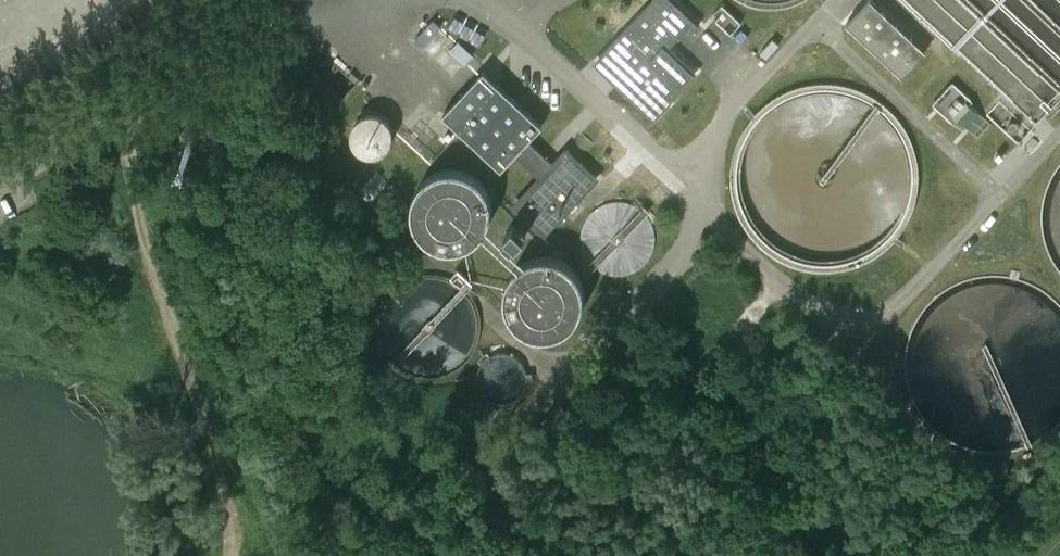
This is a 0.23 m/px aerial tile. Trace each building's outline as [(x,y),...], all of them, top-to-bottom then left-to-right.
[(653,116),(693,73),(665,47),(692,19),(672,0),(655,0),(596,63),(653,116)] [(903,76),(925,52),(870,0),(867,0),(846,23),(903,76)] [(543,233),(596,177),(567,150),(554,164),(528,139),(541,125),(483,71),(443,114),(501,168),(514,154),(540,178),(514,206),(524,216),(515,226),(513,224),(505,233),(507,235),(503,238),(511,246),(515,242),(517,244),(525,235),(523,233),(532,224),(543,233)] [(968,102),(949,84),(948,84),(935,98),(935,99),(955,117),(965,126),(977,137),(990,123),(969,103),(968,102)] [(393,140),(392,132),(389,126),(384,121),(378,117),(371,116),(364,117),(358,120),(353,125),(350,132),(349,139),(351,146),(355,152),(360,156),(367,159),(374,159),(381,157),(387,153),(391,147),(393,140)] [(197,124),(207,145),(218,139),(209,119),(197,124)] [(488,208),(484,196),(477,186),(466,179),(454,176),(442,176),(431,181),(421,189),(415,199),(412,211),(413,223),(419,235),(428,244),(439,250),(451,251),(464,249),(475,242),(483,233),(487,221),(488,208)] [(655,227),(649,216),(640,207),(629,202),(616,200),(604,203),(593,210),(586,220),(581,231),(581,244),(585,255),(592,265),(602,273),(614,276),(627,276),(638,271),(648,263),(655,252),(657,239),(655,227)] [(579,292),(574,280),(565,271),(554,265),(542,264),(531,266),(520,271),(512,280),(507,290),(505,302),(507,314),(514,325),(523,334),(535,338),(548,339),(560,335),(570,327),(577,317),(580,305),(579,292)] [(463,413),(487,428),(499,409),(475,394),(463,413)]
